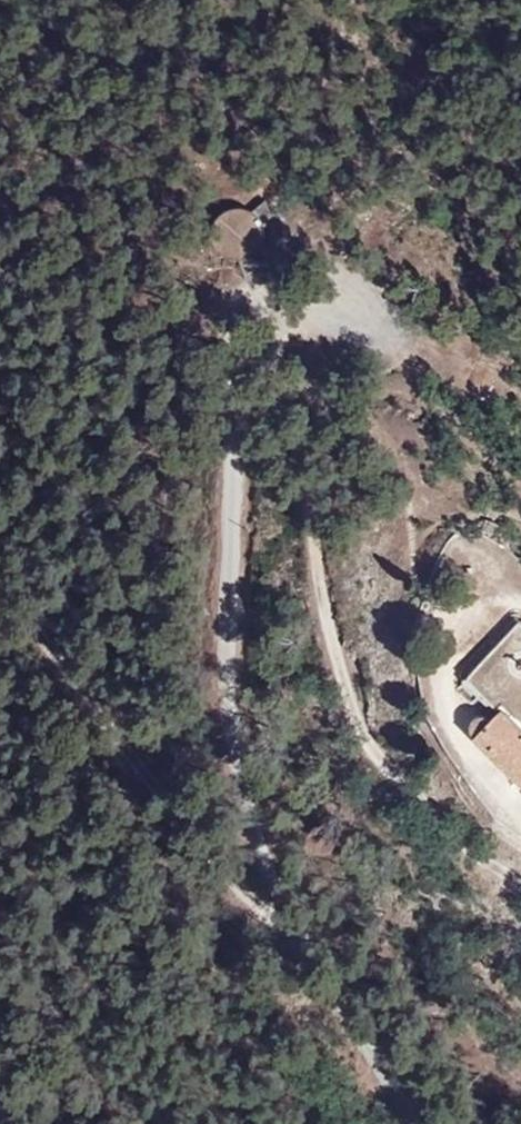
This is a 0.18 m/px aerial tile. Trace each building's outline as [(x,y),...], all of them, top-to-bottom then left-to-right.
[(490,739),(520,769),(520,720),(513,712),(490,739)]
